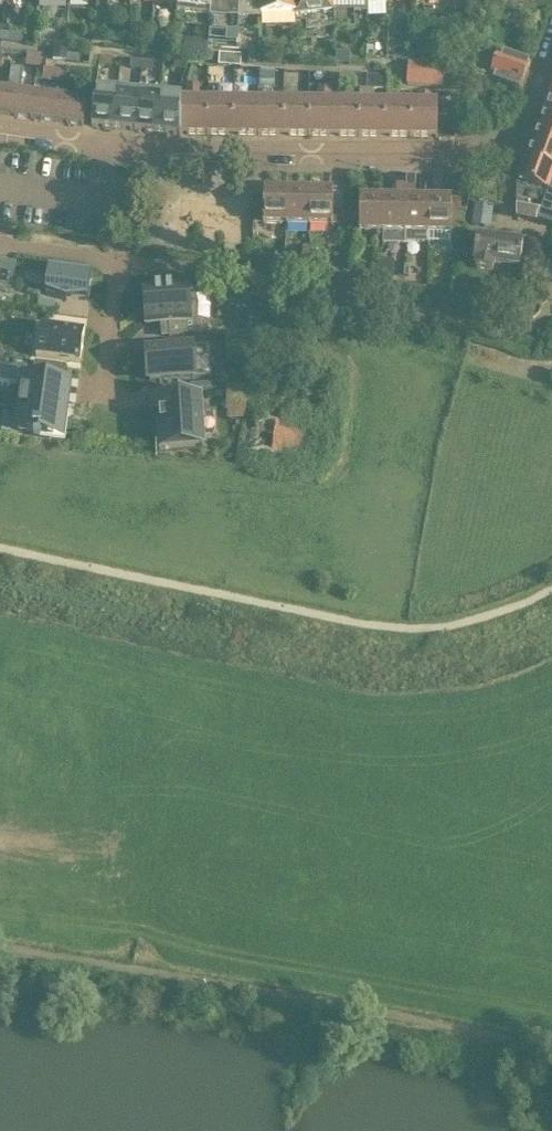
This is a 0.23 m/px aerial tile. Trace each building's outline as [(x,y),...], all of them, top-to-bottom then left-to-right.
[(212,3),(211,2),(211,0),(178,0),(178,2),(178,5),(176,24),(211,26),(212,5),(212,3)] [(211,2),(212,3),(212,5),(211,26),(210,39),(236,41),(255,41),(255,28),(261,28),(261,20),(245,20),(245,0),(211,0),(211,2)] [(261,7),(261,0),(245,0),(245,20),(261,20),(261,7)] [(261,28),(296,28),(296,21),(296,18),(296,0),(261,0),(261,7),(261,20),(261,28)] [(296,21),(306,20),(306,32),(335,31),(335,5),(335,0),(296,0),(296,18),(296,21)] [(335,5),(335,31),(354,30),(355,14),(365,14),(366,6),(367,5),(367,2),(367,0),(335,0),(335,5)] [(492,9),(549,10),(550,0),(492,0),(492,9)] [(0,33),(0,43),(21,45),(22,36),(0,33)] [(211,57),(212,44),(192,42),(191,56),(211,57)] [(55,44),(53,60),(65,62),(67,46),(55,44)] [(47,54),(28,52),(25,66),(37,67),(35,79),(42,80),(66,82),(67,71),(46,68),(47,54)] [(242,54),(219,52),(218,66),(241,68),(242,54)] [(500,53),(489,81),(521,92),(531,64),(500,53)] [(80,55),(66,54),(66,63),(79,65),(80,55)] [(352,54),(337,54),(337,66),(352,67),(352,54)] [(101,56),(100,65),(111,66),(112,57),(101,56)] [(131,67),(141,68),(142,60),(132,58),(131,67)] [(142,60),(141,68),(152,70),(153,61),(142,60)] [(174,68),(185,70),(186,61),(176,60),(174,68)] [(445,63),(408,62),(407,86),(443,90),(445,63)] [(367,89),(370,89),(375,89),(375,90),(385,91),(385,76),(386,76),(386,69),(369,68),(367,89)] [(275,89),(275,71),(260,71),(260,89),(275,89)] [(118,85),(96,83),(95,92),(92,127),(98,128),(114,129),(118,85)] [(118,85),(114,129),(136,131),(141,87),(118,85)] [(313,136),(338,137),(339,101),(331,101),(331,86),(318,86),(318,101),(313,101),(313,136)] [(153,132),(159,133),(163,89),(141,87),(136,131),(153,132)] [(544,114),(551,117),(551,87),(544,114)] [(181,91),(163,89),(159,133),(181,136),(181,100),(181,91)] [(347,101),(347,137),(370,137),(370,101),(370,89),(367,89),(360,89),(360,101),(347,101)] [(370,89),(370,101),(370,137),(392,137),(392,101),(375,101),(375,90),(375,89),(370,89)] [(415,137),(415,101),(410,101),(411,90),(393,90),(392,101),(392,137),(415,137)] [(30,119),(34,94),(7,91),(4,115),(30,119)] [(419,101),(415,101),(415,137),(438,137),(438,118),(448,118),(448,103),(437,103),(437,101),(431,101),(431,93),(419,92),(419,101)] [(30,119),(57,122),(60,98),(34,94),(30,119)] [(86,101),(60,98),(57,122),(84,126),(86,101)] [(213,100),(181,100),(181,136),(213,136),(213,100)] [(238,100),(213,100),(213,136),(238,136),(238,100)] [(238,136),(263,136),(263,100),(238,100),(238,136)] [(288,101),(263,100),(263,136),(288,136),(288,101)] [(288,136),(313,136),(313,101),(288,101),(288,136)] [(544,114),(530,156),(527,162),(551,171),(551,117),(544,114)] [(551,185),(551,171),(527,162),(517,188),(517,204),(523,206),(525,200),(532,202),(537,191),(548,195),(551,185)] [(406,176),(397,176),(397,200),(384,199),(383,233),(383,245),(406,245),(406,243),(406,233),(406,176)] [(428,242),(429,200),(416,200),(416,177),(406,176),(406,233),(406,243),(428,244),(428,242)] [(548,195),(541,215),(538,222),(551,228),(551,185),(548,195)] [(521,210),(541,215),(548,195),(537,191),(532,202),(525,200),(523,206),(521,210)] [(264,226),(287,226),(287,192),(264,192),(263,215),(255,215),(255,224),(264,224),(264,226)] [(309,192),(287,192),(287,226),(309,227),(309,192)] [(333,192),(309,192),(309,227),(333,227),(333,226),(342,226),(342,216),(333,216),(333,192)] [(360,232),(383,233),(384,199),(361,198),(360,216),(349,216),(349,226),(360,226),(360,232)] [(429,200),(428,242),(452,243),(453,212),(462,212),(462,201),(429,200)] [(541,215),(521,210),(517,209),(517,218),(538,223),(538,222),(541,215)] [(523,245),(477,239),(473,264),(476,264),(475,270),(492,272),(493,266),(519,270),(523,245)] [(312,260),(314,249),(303,247),(302,259),(312,260)] [(89,300),(93,274),(49,268),(45,294),(67,301),(89,300)] [(169,339),(208,336),(207,322),(198,321),(196,289),(188,289),(144,292),(146,326),(168,324),(169,339)] [(228,306),(249,309),(251,296),(229,293),(228,306)] [(41,326),(36,358),(80,364),(85,332),(41,326)] [(210,348),(150,352),(151,382),(212,379),(210,348)] [(18,371),(0,368),(0,383),(16,385),(18,371)] [(24,381),(18,431),(61,436),(67,386),(55,385),(55,388),(37,386),(38,383),(24,381)] [(159,404),(162,448),(202,445),(201,434),(213,433),(211,411),(200,412),(199,401),(159,404)] [(246,409),(226,410),(227,423),(244,423),(246,409)] [(304,429),(245,420),(240,453),(300,462),(315,464),(320,432),(304,429)]
